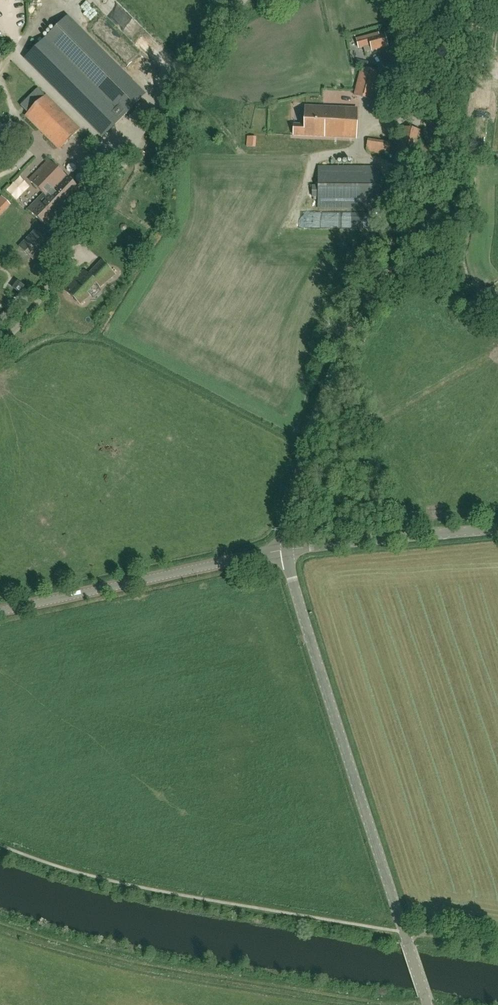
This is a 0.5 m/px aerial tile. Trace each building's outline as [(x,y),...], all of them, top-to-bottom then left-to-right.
[(67,15),(26,56),(103,133),(145,92),(67,15)] [(366,52),(388,46),(385,34),(379,36),(379,33),(357,39),(359,48),(364,47),(366,52)] [(356,95),(372,100),(380,72),(363,68),(356,95)] [(60,150),(81,129),(46,95),(26,116),(60,150)] [(294,124),(293,135),(356,138),(358,108),(306,106),(305,124),(294,124)] [(402,127),(394,163),(415,167),(423,131),(402,127)] [(246,147),(256,148),(257,137),(247,136),(246,147)] [(364,140),(364,153),(388,153),(389,141),(364,140)] [(30,180),(45,195),(29,210),(42,223),(20,247),(33,259),(49,243),(43,237),(85,195),(50,160),(30,180)] [(319,167),(319,186),(312,186),(312,198),(318,198),(318,208),(379,208),(379,167),(319,167)] [(0,199),(0,215),(10,205),(2,197),(0,199)] [(115,274),(108,268),(102,262),(93,270),(89,275),(84,271),(65,291),(79,304),(89,296),(86,293),(96,284),(99,287),(115,274)] [(18,292),(21,285),(13,281),(9,288),(18,292)] [(489,302),(497,298),(491,286),(483,291),(489,302)]
